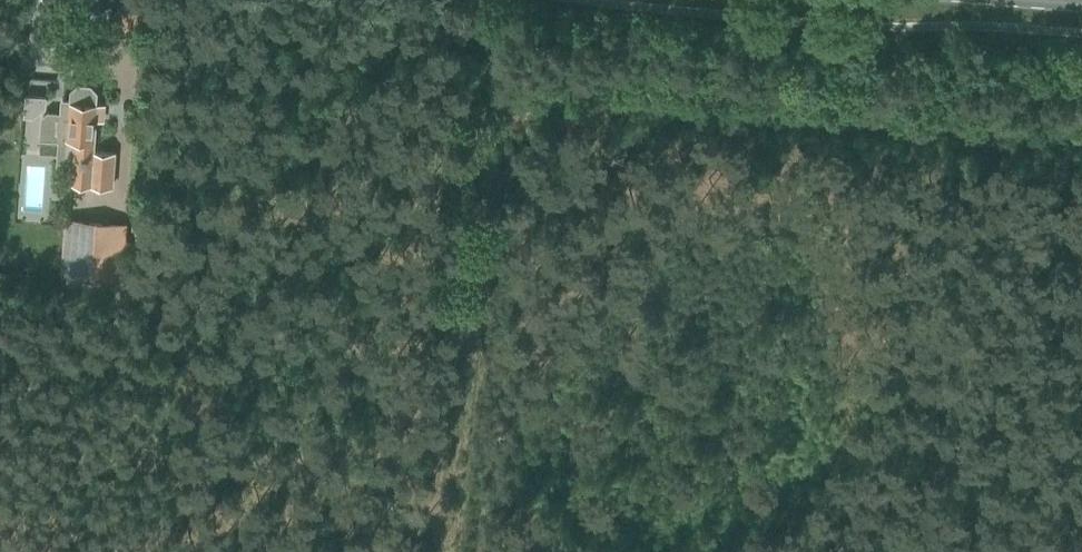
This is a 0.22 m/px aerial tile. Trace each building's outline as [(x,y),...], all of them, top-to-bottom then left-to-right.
[(114,152),(92,150),(96,103),(93,103),(94,92),(89,86),(78,85),(72,90),(71,101),(62,100),(61,112),(47,110),(41,117),(39,138),(72,141),(70,166),(90,168),(89,184),(111,186),(114,152)] [(19,154),(18,218),(50,219),(51,154),(19,154)] [(123,281),(128,222),(64,217),(60,276),(123,281)]
